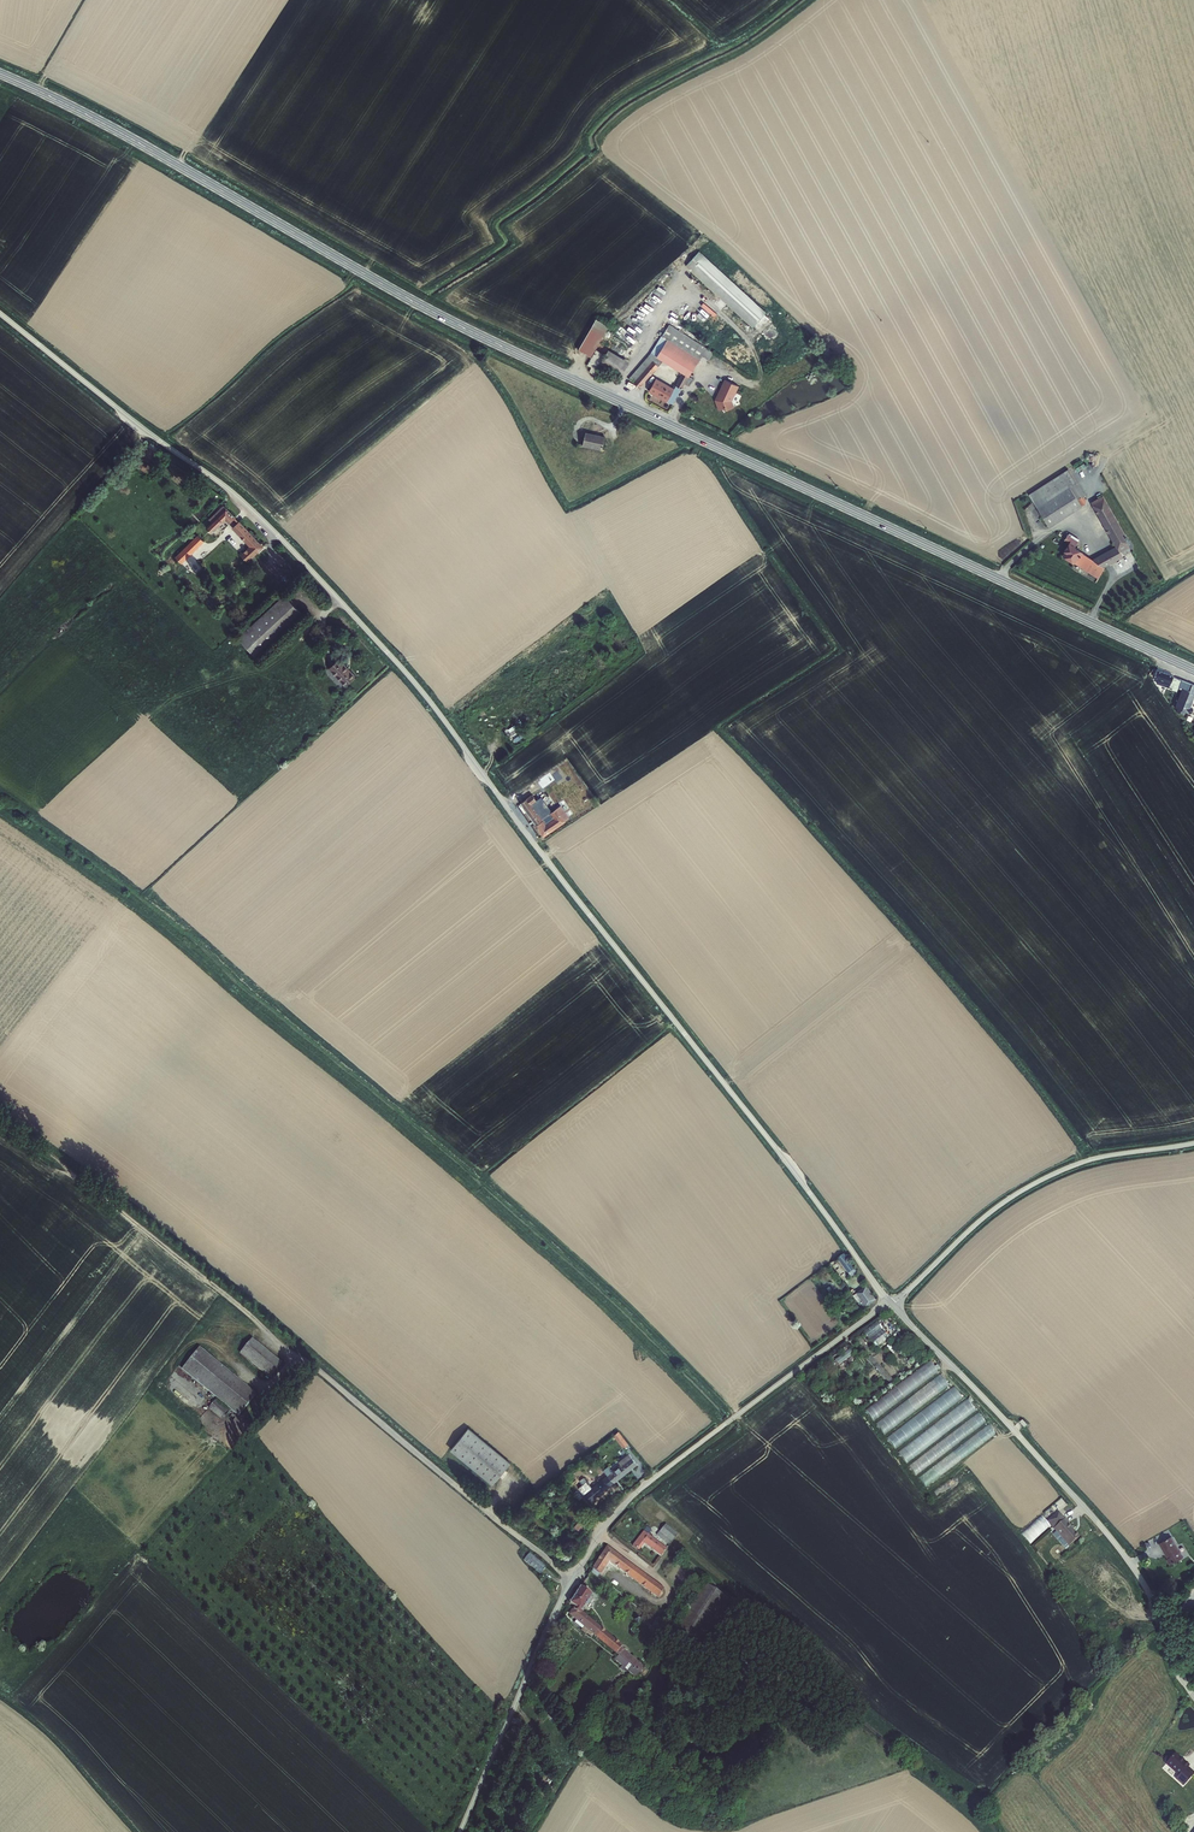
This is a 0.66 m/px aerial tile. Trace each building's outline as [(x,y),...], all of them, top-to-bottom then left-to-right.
[(766,313),(699,252),(686,266),(690,270),(689,271),(752,328),(766,313)] [(591,358),(609,327),(596,320),(578,351),(591,358)] [(656,358),(651,353),(628,380),(641,386),(663,362),(682,374),(688,378),(689,378),(689,377),(702,356),(707,349),(669,325),(662,337),(667,340),(656,358)] [(630,360),(610,348),(601,363),(622,375),(630,360)] [(707,349),(702,356),(709,360),(714,353),(707,349)] [(685,384),(688,378),(682,374),(675,385),(674,385),(672,388),(656,379),(648,392),(666,403),(667,402),(672,405),(681,390),(682,390),(685,384)] [(725,379),(714,401),(718,411),(726,409),(727,411),(735,408),(732,401),(739,387),(725,379)] [(605,437),(585,433),(582,447),(602,451),(605,437)] [(1086,499),(1084,495),(1085,495),(1068,468),(1028,494),(1049,526),(1086,503),(1086,499)] [(1104,497),(1103,495),(1091,501),(1116,546),(1092,558),(1083,552),(1076,546),(1076,544),(1078,540),(1071,535),(1069,533),(1068,533),(1064,539),(1069,542),(1064,549),(1065,550),(1062,555),(1074,562),(1098,578),(1105,567),(1105,566),(1123,556),(1120,551),(1129,546),(1127,541),(1127,540),(1123,533),(1125,533),(1105,497),(1104,497)] [(211,521),(206,526),(212,532),(226,519),(229,523),(234,518),(235,517),(236,516),(227,506),(226,507),(223,504),(209,518),(211,521)] [(238,522),(232,527),(250,546),(241,554),(248,561),(264,546),(240,520),(239,521),(238,522)] [(198,534),(175,556),(181,563),(205,541),(198,534)] [(286,594),(239,636),(257,656),(304,613),(286,594)] [(339,658),(328,668),(345,686),(356,676),(339,658)] [(1173,675),(1157,669),(1153,679),(1154,680),(1155,680),(1157,681),(1156,683),(1166,687),(1166,686),(1172,688),(1171,690),(1177,692),(1179,687),(1181,679),(1173,676),(1173,675)] [(1181,679),(1179,687),(1182,688),(1174,707),(1177,708),(1176,711),(1184,714),(1185,711),(1188,713),(1188,712),(1190,713),(1192,713),(1193,709),(1192,707),(1191,707),(1193,698),(1193,684),(1181,679)] [(508,729),(514,738),(521,733),(515,724),(508,729)] [(521,733),(514,738),(514,739),(516,741),(524,736),(522,732),(521,733)] [(524,800),(520,803),(538,829),(537,829),(543,837),(565,821),(569,818),(560,805),(552,811),(550,812),(554,818),(545,824),(531,804),(536,800),(531,794),(523,799),(524,800)] [(541,796),(536,800),(531,804),(545,824),(554,818),(550,812),(552,811),(541,796)] [(846,1255),(841,1259),(850,1271),(855,1268),(846,1255)] [(869,1285),(857,1295),(866,1308),(878,1299),(869,1285)] [(863,1333),(875,1349),(889,1338),(877,1322),(863,1333)] [(252,1341),(241,1355),(270,1379),(281,1365),(252,1341)] [(182,1370),(240,1417),(257,1396),(199,1350),(182,1370)] [(849,1350),(835,1360),(839,1365),(852,1355),(849,1350)] [(873,1419),(941,1373),(933,1363),(866,1408),(873,1419)] [(944,1376),(877,1422),(884,1433),(951,1387),(944,1376)] [(958,1389),(887,1435),(894,1446),(965,1401),(958,1389)] [(229,1412),(217,1402),(210,1409),(223,1420),(229,1412)] [(970,1402),(899,1450),(906,1462),(978,1413),(970,1402)] [(909,1464),(915,1473),(988,1425),(982,1415),(909,1464)] [(991,1427),(919,1476),(926,1485),(997,1436),(991,1427)] [(471,1429),(454,1451),(496,1485),(514,1464),(471,1429)] [(632,1445),(622,1433),(618,1437),(628,1449),(632,1445)] [(623,1464),(610,1474),(616,1482),(638,1463),(630,1454),(621,1462),(623,1464)] [(586,1485),(577,1492),(589,1505),(616,1482),(610,1474),(590,1490),(586,1485)] [(1072,1522),(1064,1512),(1052,1521),(1072,1546),(1082,1538),(1071,1524),(1072,1522)] [(587,1531),(593,1524),(589,1521),(584,1528),(587,1531)] [(669,1525),(664,1532),(675,1542),(681,1535),(669,1525)] [(648,1543),(664,1556),(670,1549),(651,1534),(654,1530),(650,1526),(636,1545),(642,1551),(648,1543)] [(1177,1536),(1166,1542),(1169,1548),(1171,1547),(1176,1556),(1174,1558),(1177,1564),(1190,1557),(1177,1536)] [(611,1547),(594,1572),(601,1577),(613,1560),(662,1597),(667,1590),(611,1547)] [(542,1576),(549,1568),(532,1554),(525,1562),(542,1576)] [(735,1599),(712,1582),(682,1627),(698,1638),(705,1643),(735,1599)] [(583,1587),(574,1604),(579,1608),(577,1610),(582,1614),(585,1612),(589,1606),(591,1607),(594,1602),(592,1601),(595,1597),(595,1596),(594,1594),(583,1587)] [(622,1655),(625,1658),(630,1652),(624,1647),(625,1645),(585,1612),(582,1614),(577,1610),(574,1615),(581,1621),(589,1627),(586,1631),(591,1635),(592,1634),(596,1637),(598,1635),(622,1655)] [(589,1627),(581,1621),(578,1624),(586,1631),(589,1627)] [(698,1638),(682,1627),(675,1636),(691,1647),(698,1638)] [(648,1666),(630,1652),(625,1658),(642,1673),(648,1666)] [(642,1673),(625,1658),(622,1655),(618,1659),(639,1677),(642,1673)] [(1186,1785),(1193,1777),(1193,1771),(1190,1768),(1191,1766),(1178,1754),(1174,1759),(1172,1757),(1169,1757),(1168,1759),(1168,1761),(1170,1763),(1169,1764),(1182,1776),(1179,1779),(1186,1785)]
